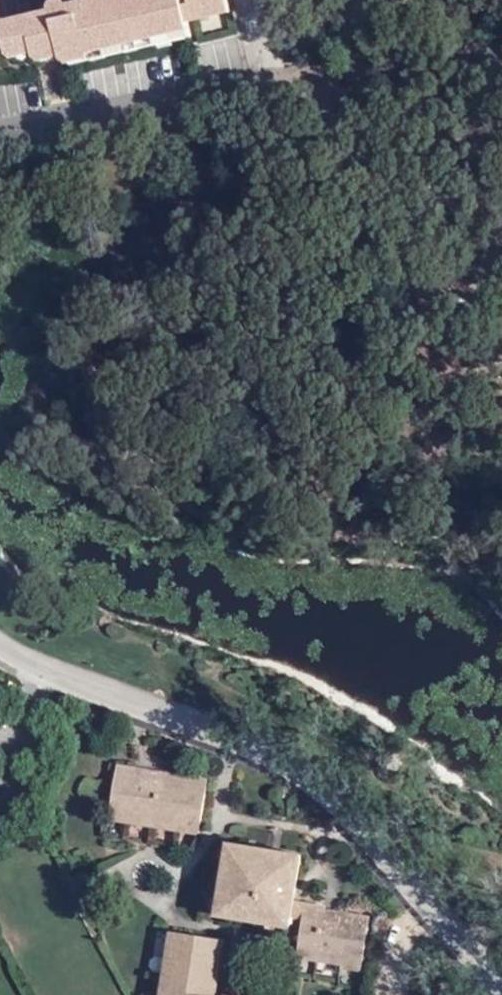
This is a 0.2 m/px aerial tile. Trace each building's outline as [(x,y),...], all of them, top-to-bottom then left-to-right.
[(10,47),(17,53),(37,48),(44,54),(63,50),(72,57),(90,53),(90,56),(191,30),(189,15),(229,7),(227,0),(80,0),(73,2),(71,0),(56,0),(55,1),(54,7),(1,20),(0,14),(0,49),(10,47)] [(107,818),(199,829),(205,775),(164,769),(115,762),(107,818)] [(337,963),(359,965),(367,909),(333,903),(293,897),(300,848),(264,843),(224,838),(214,912),(288,921),(290,913),(301,914),(296,954),(338,958),(337,963)] [(219,990),(224,935),(196,931),(167,928),(158,994),(253,994),(219,990)]
